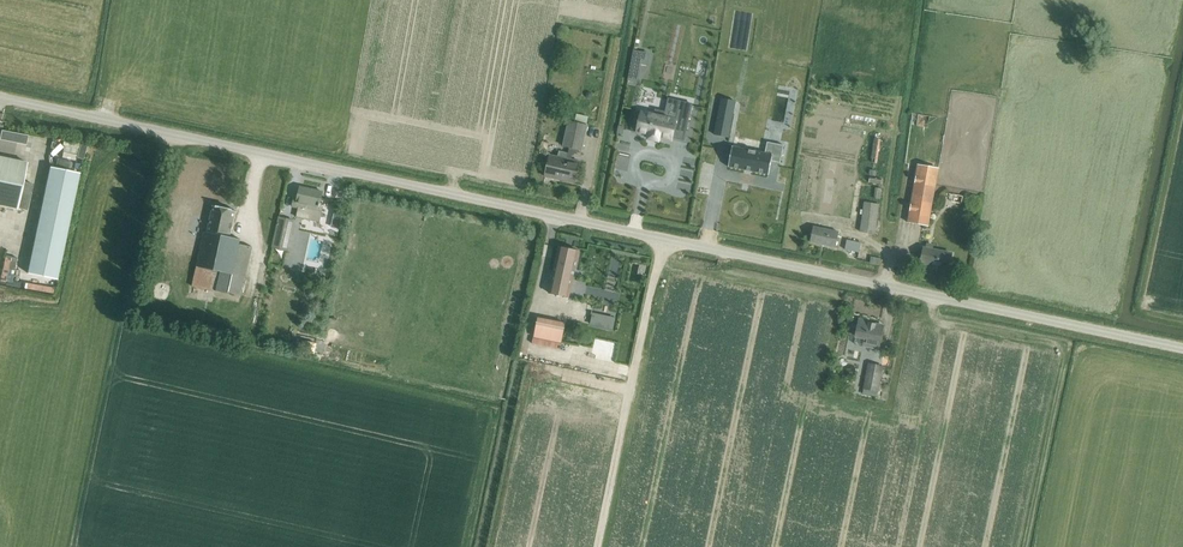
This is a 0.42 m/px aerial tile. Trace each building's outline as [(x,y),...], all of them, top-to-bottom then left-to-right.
[(633,51),(628,81),(638,83),(642,65),(644,53),(633,51)] [(641,110),(635,134),(647,136),(646,141),(660,144),(661,139),(673,141),(673,139),(675,130),(686,133),(693,105),(680,102),(678,111),(676,118),(675,125),(663,122),(665,112),(655,110),(654,113),(641,110)] [(719,111),(714,135),(729,138),(733,114),(719,111)] [(575,122),(575,123),(587,125),(589,117),(577,115),(577,114),(575,122)] [(569,153),(567,154),(567,153),(559,151),(558,156),(550,155),(545,177),(576,183),(580,161),(572,159),(573,157),(578,153),(579,150),(583,151),(589,126),(587,125),(575,123),(569,121),(563,147),(570,148),(569,153)] [(0,135),(0,138),(26,143),(28,134),(1,129),(0,135)] [(874,139),(871,163),(877,164),(881,140),(874,139)] [(733,146),(728,167),(729,167),(768,175),(769,175),(772,162),(781,163),(784,146),(768,142),(765,154),(733,147),(733,146)] [(17,210),(27,163),(0,157),(0,207),(17,210)] [(939,168),(918,165),(908,222),(929,226),(939,168)] [(50,168),(28,274),(57,280),(58,277),(79,175),(79,174),(50,168)] [(295,199),(293,208),(298,209),(296,219),(320,224),(324,208),(321,208),(324,192),(301,187),(298,200),(295,199)] [(875,188),(873,200),(880,202),(882,189),(875,188)] [(876,235),(880,205),(864,203),(860,233),(876,235)] [(205,232),(198,262),(193,287),(228,294),(228,293),(242,296),(253,248),(240,245),(241,240),(231,238),(237,212),(213,207),(208,233),(205,232)] [(280,218),(273,249),(288,252),(295,221),(280,218)] [(836,248),(840,233),(815,228),(812,243),(836,248)] [(845,250),(859,253),(860,253),(862,243),(848,240),(845,250)] [(570,299),(572,288),(575,275),(580,252),(559,247),(549,294),(570,299)] [(953,253),(924,248),(921,264),(949,270),(953,253)] [(53,294),(56,281),(28,275),(25,288),(53,294)] [(593,312),(590,325),(614,330),(617,317),(593,312)] [(567,325),(538,319),(534,338),(562,344),(567,325)] [(856,337),(864,339),(863,347),(879,350),(880,342),(884,327),(860,321),(856,337)] [(296,339),(294,349),(306,351),(307,341),(296,339)] [(868,364),(864,390),(878,393),(883,367),(868,364)]
